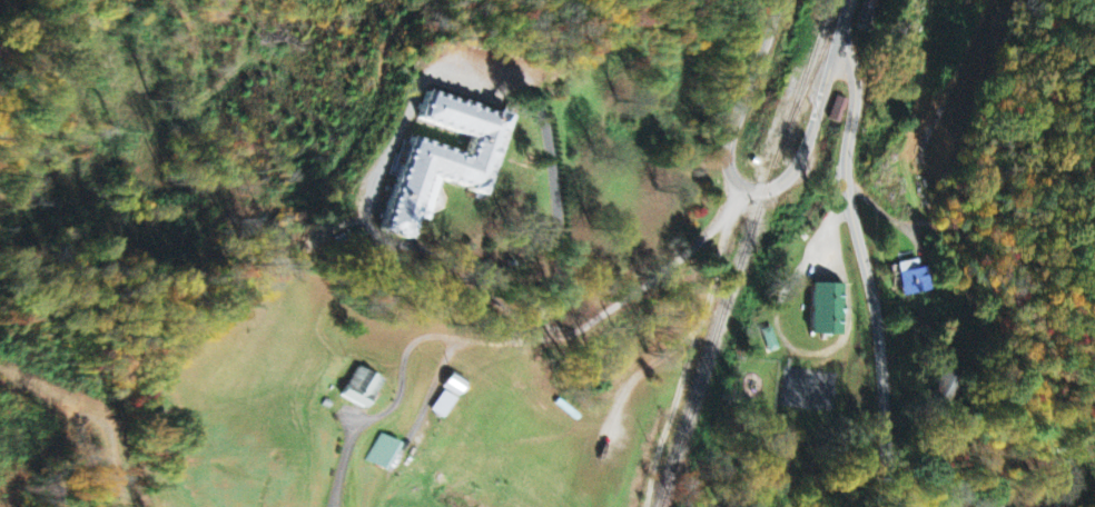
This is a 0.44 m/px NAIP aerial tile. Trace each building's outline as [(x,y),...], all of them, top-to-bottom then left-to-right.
[(382,227),(414,133),(470,152),(477,131),(423,113),(432,88),(516,117),(490,195),(435,176),(413,238),(382,227)] [(830,120),(843,125),(852,102),(839,97),(830,120)] [(896,265),(904,298),(935,291),(929,267),(921,269),(919,260),(896,265)] [(845,285),(811,285),(810,336),(843,337),(845,285)] [(779,351),(773,328),(761,331),(767,354),(779,351)] [(365,410),(382,382),(359,368),(342,396),(365,410)] [(467,383),(452,374),(443,389),(459,398),(467,383)] [(434,413),(447,419),(457,398),(443,392),(434,413)] [(370,463),(390,472),(403,445),(383,435),(370,463)]
